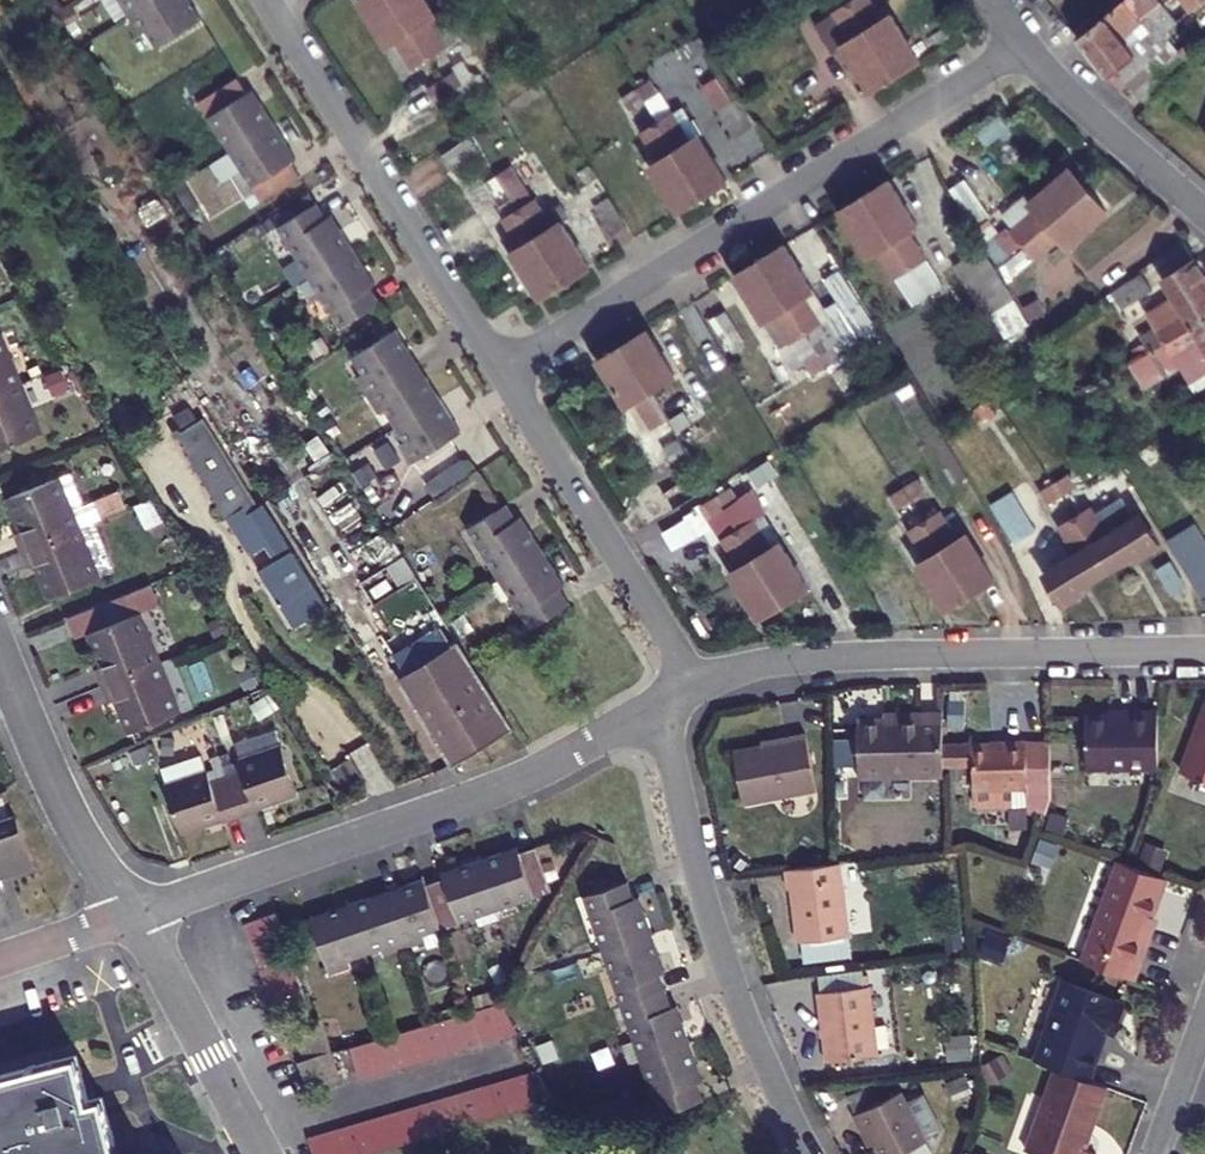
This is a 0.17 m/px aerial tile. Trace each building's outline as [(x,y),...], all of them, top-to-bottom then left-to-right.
[(152,30),(162,46),(206,19),(194,0),(126,0),(147,33),(152,30)] [(428,57),(393,0),(361,0),(360,1),(387,45),(395,40),(412,67),(428,57)] [(428,57),(444,47),(428,20),(435,14),(426,0),(393,0),(428,57)] [(894,75),(918,60),(890,13),(882,18),(871,0),(851,0),(849,2),(894,75)] [(1162,34),(1175,24),(1157,0),(1123,0),(1077,36),(1108,76),(1162,34)] [(1190,12),(1204,0),(1181,0),(1190,12)] [(870,90),(894,75),(849,2),(833,11),(850,39),(841,44),(870,90)] [(1126,86),(1146,106),(1149,102),(1183,62),(1162,34),(1108,76),(1119,91),(1126,86)] [(441,78),(449,90),(463,82),(456,70),(441,78)] [(295,162),(301,158),(258,88),(252,92),(242,77),(204,101),(267,202),(305,178),(295,162)] [(637,90),(645,102),(656,96),(648,83),(637,90)] [(643,103),(645,102),(637,90),(636,90),(622,98),(630,111),(643,103)] [(672,112),(655,122),(700,196),(726,180),(697,134),(689,139),(672,112)] [(676,211),(700,196),(655,122),(638,132),(656,160),(648,166),(676,211)] [(468,140),(441,156),(448,168),(475,152),(468,140)] [(500,173),(515,198),(528,191),(513,165),(500,173)] [(1014,234),(1026,247),(1089,190),(1070,170),(1032,205),(1038,213),(1014,234)] [(515,198),(500,173),(487,180),(503,206),(515,198)] [(864,195),(910,266),(924,258),(906,229),(914,224),(887,180),(864,195)] [(972,224),(992,212),(979,190),(959,203),(972,224)] [(1108,212),(1089,190),(1026,247),(1038,261),(1062,238),(1069,246),(1108,212)] [(893,277),(910,266),(864,195),(840,210),(867,253),(874,249),(893,277)] [(520,206),(565,280),(591,264),(562,218),(553,223),(536,196),(520,206)] [(373,288),(380,284),(337,214),(330,218),(320,202),(281,226),(343,326),(382,302),(373,288)] [(541,295),(565,280),(520,206),(503,216),(511,230),(501,236),(511,252),(513,250),(541,295)] [(986,244),(1000,236),(992,222),(978,231),(986,244)] [(760,260),(804,332),(821,322),(804,294),(813,288),(785,244),(760,260)] [(985,248),(954,262),(980,318),(1012,304),(985,248)] [(1151,318),(1165,341),(1167,345),(1204,323),(1204,271),(1198,259),(1166,278),(1180,302),(1166,310),(1163,306),(1149,314),(1151,318)] [(788,341),(804,332),(760,260),(736,275),(763,318),(771,313),(788,341)] [(1112,292),(1123,310),(1152,290),(1141,274),(1112,292)] [(923,288),(932,301),(945,292),(937,279),(923,288)] [(1020,306),(1027,318),(1041,309),(1033,297),(1020,306)] [(709,318),(725,344),(742,334),(726,308),(709,318)] [(1165,341),(1151,318),(1135,327),(1143,341),(1149,350),(1165,341)] [(1167,345),(1166,345),(1166,346),(1177,367),(1180,372),(1198,362),(1204,371),(1204,370),(1204,323),(1167,345)] [(20,379),(2,327),(0,328),(0,386),(20,379)] [(355,357),(366,374),(360,378),(382,412),(388,408),(409,442),(402,446),(413,464),(463,433),(399,330),(355,357)] [(624,344),(668,418),(684,408),(667,380),(675,374),(648,330),(624,344)] [(1134,358),(1149,350),(1143,341),(1129,349),(1134,358)] [(834,343),(817,354),(824,366),(828,364),(841,356),(834,343)] [(650,428),(668,418),(624,344),(598,360),(625,405),(633,400),(650,428)] [(1177,367),(1166,346),(1131,364),(1143,385),(1177,367)] [(814,372),(824,366),(817,354),(807,360),(814,372)] [(20,379),(0,386),(0,444),(39,429),(20,379)] [(681,439),(688,452),(702,444),(694,431),(681,439)] [(871,444),(879,456),(893,448),(885,435),(871,444)] [(675,460),(688,452),(681,439),(668,447),(675,460)] [(866,466),(879,456),(871,444),(857,454),(866,466)] [(228,445),(220,450),(232,469),(210,483),(231,517),(244,508),(274,556),(257,566),(293,626),(327,605),(263,502),(228,445)] [(907,466),(892,476),(941,549),(963,534),(934,490),(925,495),(907,466)] [(20,524),(27,543),(82,523),(64,472),(16,488),(25,512),(28,510),(31,520),(20,524)] [(1069,473),(1054,483),(1063,496),(1077,486),(1069,473)] [(941,549),(892,476),(876,486),(895,514),(887,520),(916,565),(941,549)] [(1063,496),(1054,483),(1042,490),(1050,504),(1063,496)] [(659,508),(668,522),(706,499),(697,484),(659,508)] [(729,488),(716,497),(724,510),(737,501),(729,488)] [(989,504),(1012,546),(1035,533),(1013,491),(989,504)] [(95,518),(124,509),(118,493),(90,502),(95,518)] [(724,510),(716,497),(702,506),(710,518),(724,510)] [(468,529),(531,630),(570,604),(561,590),(567,586),(525,517),(518,521),(508,504),(468,529)] [(1077,517),(1109,569),(1139,550),(1143,556),(1163,542),(1143,511),(1112,530),(1096,505),(1078,516),(1077,517)] [(1083,585),(1109,569),(1077,517),(1060,528),(1076,554),(1044,573),(1064,606),(1087,591),(1083,585)] [(737,530),(783,602),(807,586),(778,542),(769,548),(751,520),(737,530)] [(100,572),(82,523),(27,543),(32,558),(44,554),(48,565),(45,566),(53,588),(100,572)] [(1204,605),(1204,544),(1193,524),(1166,542),(1204,605)] [(759,618),(783,602),(737,530),(721,540),(738,568),(730,572),(759,618)] [(359,600),(338,613),(357,645),(377,632),(359,600)] [(460,646),(433,602),(416,611),(438,648),(446,644),(450,652),(460,646)] [(101,660),(108,678),(165,656),(146,605),(98,623),(107,646),(110,645),(114,656),(101,660)] [(127,701),(136,724),(183,705),(165,656),(108,678),(114,694),(126,690),(130,699),(127,701)] [(452,767),(512,728),(473,666),(470,660),(409,699),(452,767)] [(1183,774),(1204,782),(1204,712),(1183,774)] [(1160,771),(1159,713),(1124,714),(1125,719),(1086,720),(1088,772),(1160,771)] [(858,780),(944,778),(943,716),(914,716),(915,722),(857,723),(858,780)] [(807,739),(790,742),(791,748),(739,758),(749,808),(818,796),(807,739)] [(1031,818),(1047,818),(1053,802),(1052,746),(1006,749),(1006,752),(975,752),(976,795),(976,811),(982,817),(1015,815),(1015,794),(1030,794),(1031,818)] [(179,836),(220,822),(221,824),(256,812),(256,809),(296,796),(280,751),(240,764),(241,768),(206,780),(204,776),(164,790),(179,836)] [(1015,794),(1015,815),(1031,814),(1030,794),(1015,794)] [(17,825),(13,827),(22,847),(26,852),(17,825)] [(26,852),(22,847),(13,827),(0,831),(0,883),(34,871),(26,852)] [(553,889),(537,845),(505,857),(503,850),(500,851),(499,851),(480,858),(495,900),(514,894),(516,902),(553,889)] [(480,858),(458,866),(460,872),(429,883),(444,927),(480,915),(477,907),(495,900),(480,858)] [(1084,964),(1136,983),(1148,950),(1142,948),(1166,881),(1132,869),(1120,864),(1084,964)] [(839,868),(787,876),(790,896),(792,896),(799,949),(850,942),(841,868),(839,868)] [(429,932),(444,927),(429,883),(426,877),(403,884),(404,890),(389,896),(406,945),(407,946),(430,938),(429,932)] [(641,912),(631,879),(585,894),(597,932),(605,929),(611,948),(655,934),(647,910),(641,912)] [(406,945),(389,896),(374,901),(372,895),(349,903),(366,951),(367,953),(383,948),(385,954),(407,946),(406,945)] [(350,960),(367,953),(366,951),(349,903),(334,908),(327,910),(329,916),(312,923),(329,973),(352,965),(350,960)] [(281,931),(275,916),(244,927),(255,956),(261,972),(266,986),(272,1003),(278,1019),(309,1008),(297,975),(292,960),(286,945),(281,931)] [(657,959),(662,957),(655,934),(611,948),(617,968),(610,970),(623,1007),(668,992),(657,959)] [(828,996),(837,1064),(886,1058),(877,990),(869,991),(866,974),(831,978),(833,996),(828,996)] [(1066,985),(1037,1064),(1057,1071),(1092,1083),(1109,1034),(1116,1036),(1126,1007),(1066,985)] [(692,1046),(684,1022),(678,1024),(668,992),(623,1007),(634,1044),(644,1041),(650,1059),(692,1046)] [(367,1046),(351,1051),(361,1083),(377,1077),(392,1073),(408,1067),(423,1063),(440,1057),(456,1053),(471,1048),(475,1047),(487,1042),(502,1038),(518,1032),(508,1002),(493,1006),(478,1011),(461,1016),(444,1022),(443,1022),(429,1026),(413,1031),(399,1036),(383,1041),(367,1046)] [(341,1079),(323,1022),(298,1031),(309,1061),(303,1063),(311,1089),(341,1079)] [(953,1042),(956,1064),(974,1061),(971,1040),(953,1042)] [(660,1118),(706,1102),(695,1069),(699,1068),(692,1046),(650,1059),(656,1078),(648,1081),(660,1118)] [(102,1101),(88,1105),(76,1060),(0,1080),(0,1153),(116,1153),(102,1101)] [(313,1153),(349,1153),(361,1151),(377,1145),(391,1141),(405,1136),(421,1131),(435,1127),(449,1122),(464,1117),(480,1113),(496,1107),(510,1103),(543,1093),(536,1073),(532,1062),(517,1067),(508,1071),(501,1073),(487,1077),(471,1082),(455,1087),(441,1091),(426,1096),(411,1101),(404,1103),(396,1105),(382,1110),(367,1115),(352,1119),(338,1124),(323,1129),(307,1134),(313,1153)] [(1110,1090),(1092,1083),(1057,1071),(1028,1153),(1030,1153),(1091,1153),(1084,1152),(1095,1121),(1098,1122),(1110,1090)] [(869,1139),(876,1135),(887,1153),(920,1153),(935,1146),(908,1096),(860,1121),(869,1139)]
